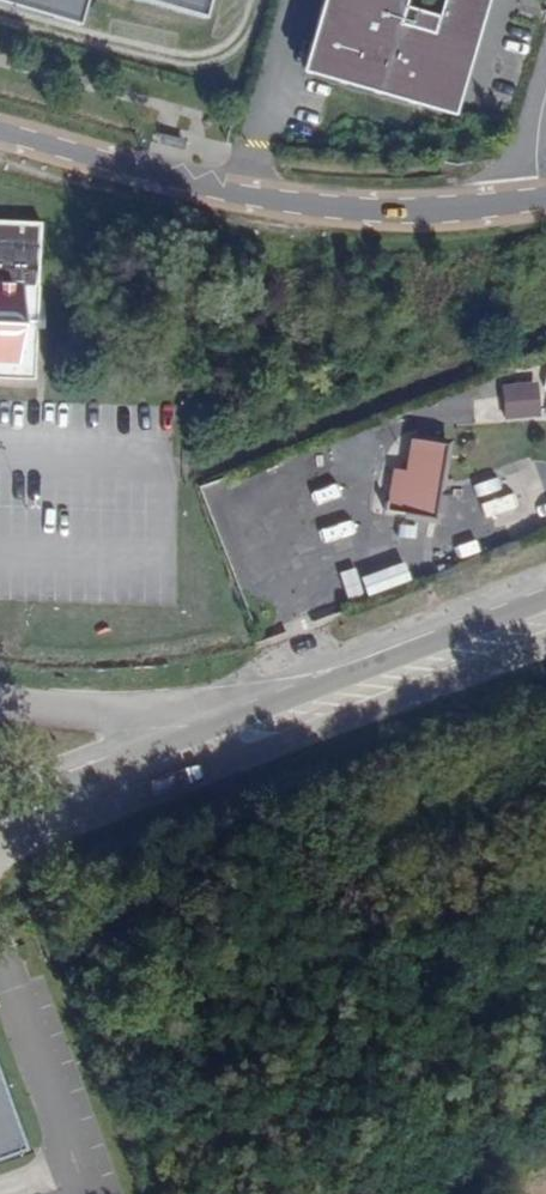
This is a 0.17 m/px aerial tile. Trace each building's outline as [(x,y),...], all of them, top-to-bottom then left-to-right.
[(78,26),(85,0),(0,0),(0,4),(78,26)] [(203,18),(208,0),(141,0),(203,18)] [(331,92),(462,134),(476,85),(461,80),(467,61),(471,62),(476,57),(482,51),(490,39),(496,28),(500,18),(505,4),(506,0),(357,0),(331,92)] [(34,379),(40,208),(0,207),(0,377),(34,379)] [(541,384),(504,386),(506,419),(543,417),(541,384)] [(433,520),(446,445),(411,439),(405,475),(392,473),(388,500),(385,500),(383,512),(433,520)] [(0,1074),(0,1157),(25,1148),(0,1074)]
